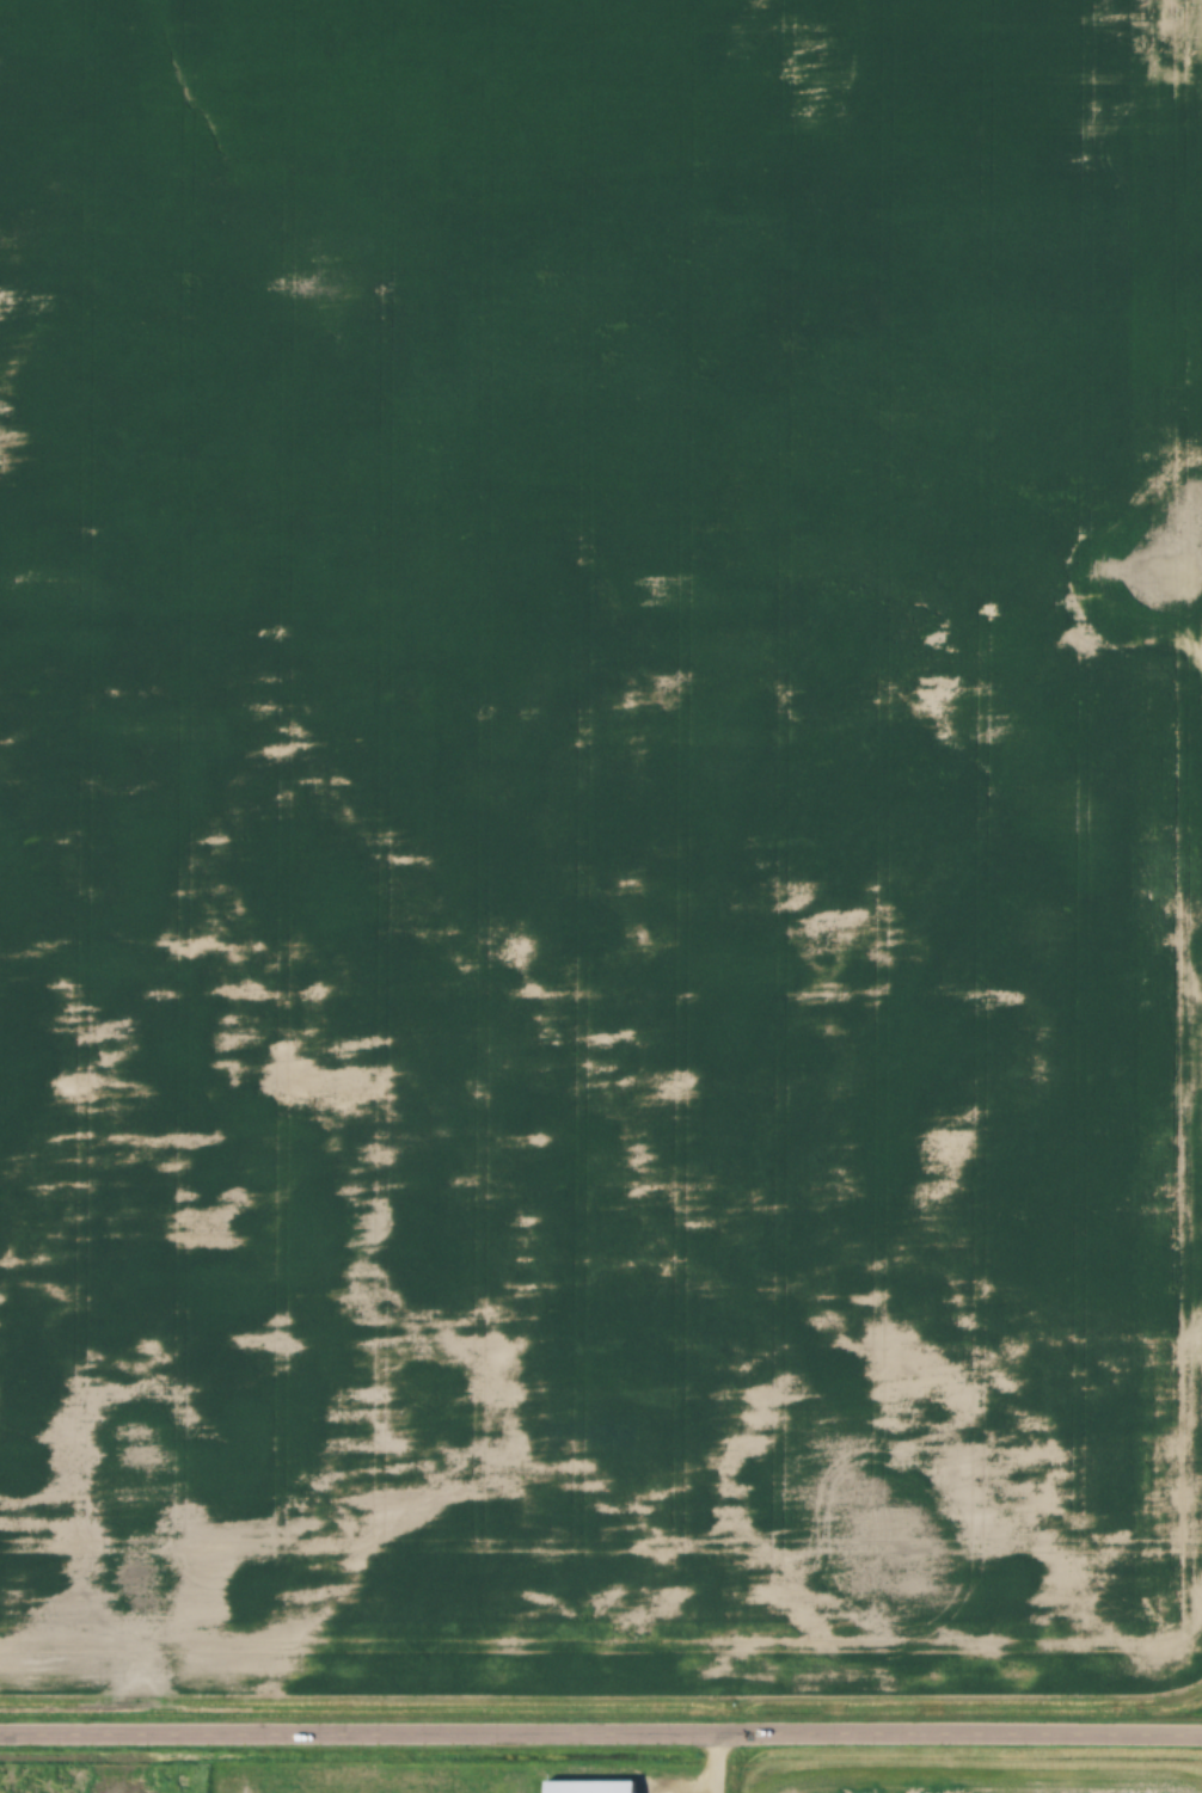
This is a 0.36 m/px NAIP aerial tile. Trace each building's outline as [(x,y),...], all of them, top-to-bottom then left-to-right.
[(546,1783),(546,1792),(639,1792),(639,1783),(546,1783)]
